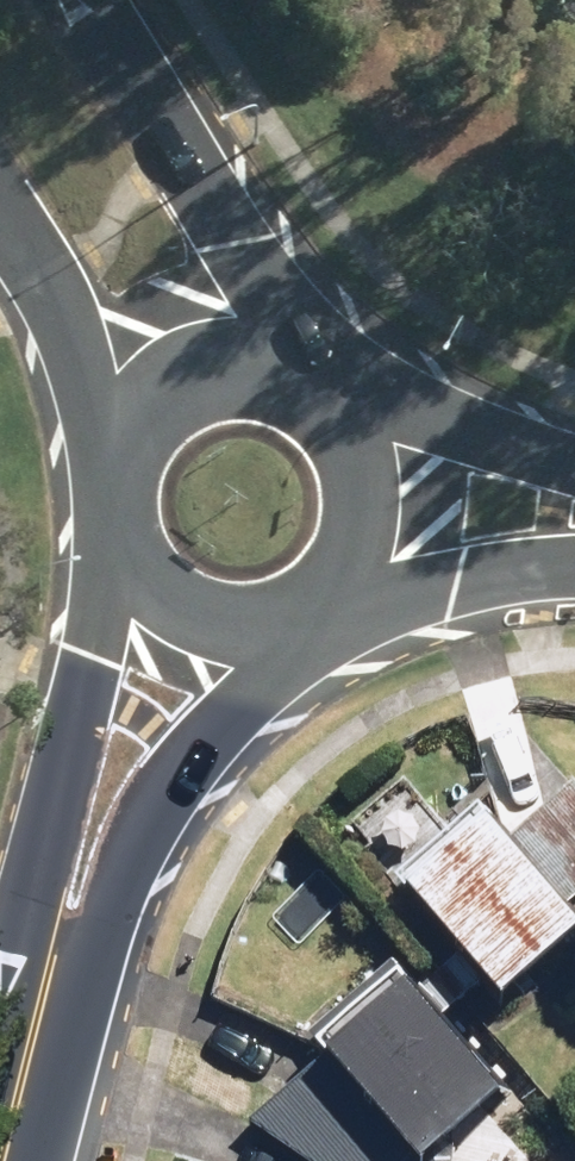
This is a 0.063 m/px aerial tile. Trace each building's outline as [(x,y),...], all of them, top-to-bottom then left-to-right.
[(424,798),(360,854),(452,958),(422,985),(396,957),(312,1036),(326,1051),(256,1118),(320,1160),(405,1160),(418,1149),(430,1160),(431,1160),(514,1082),(450,1015),(479,989),(492,1005),(574,932),(574,890),(496,799),(456,834),(424,798)]
